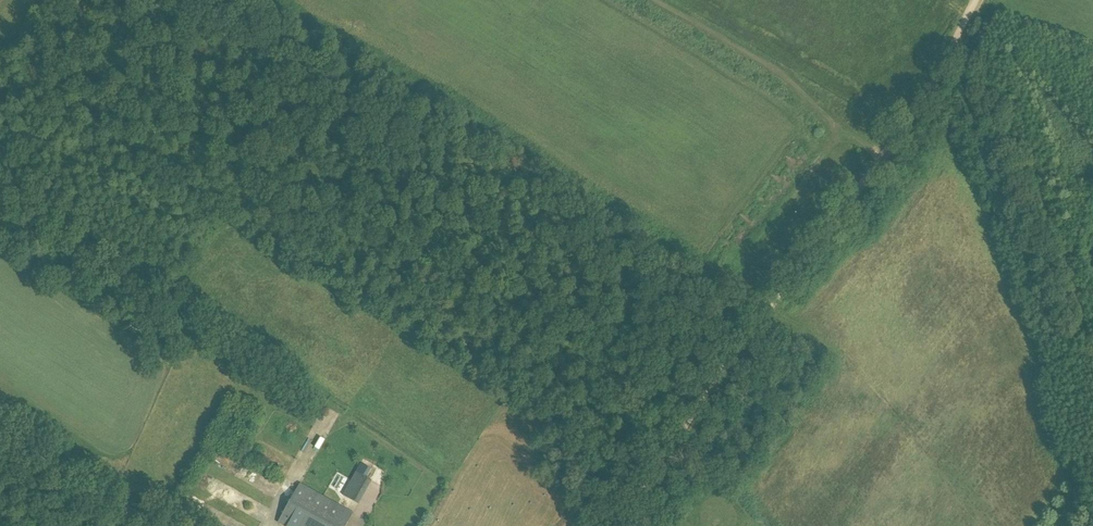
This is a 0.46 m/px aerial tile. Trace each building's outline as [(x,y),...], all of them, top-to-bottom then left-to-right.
[(359,504),(372,481),(355,472),(348,485),(342,495),(359,504)] [(285,525),(346,525),(353,513),(300,484),(278,523),(285,525)]
